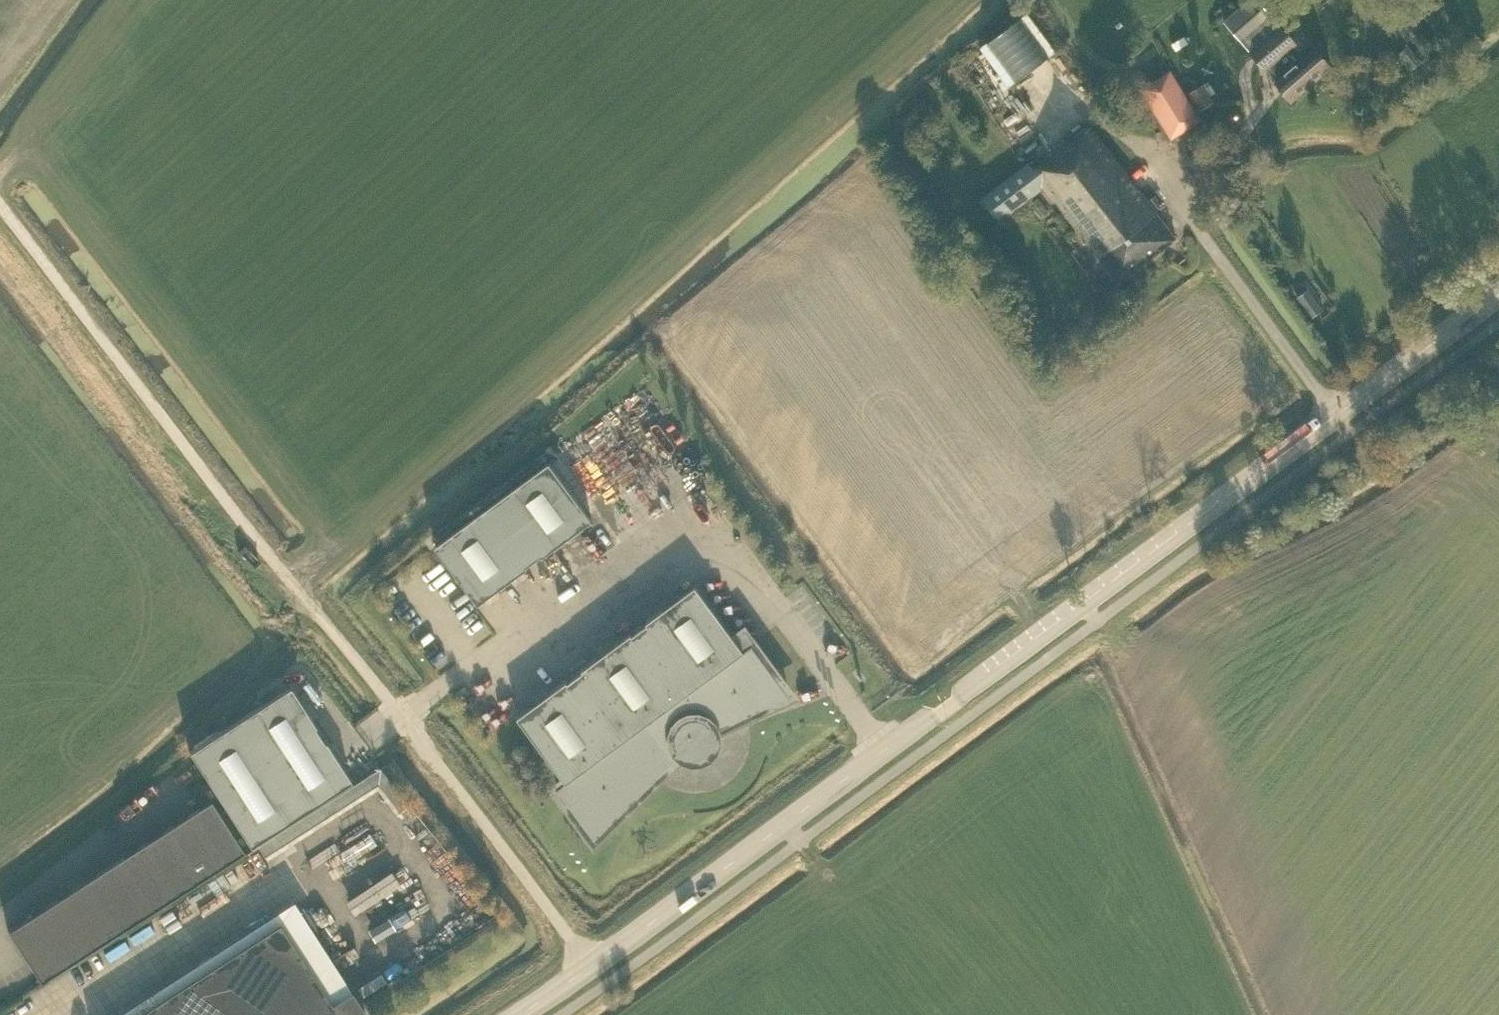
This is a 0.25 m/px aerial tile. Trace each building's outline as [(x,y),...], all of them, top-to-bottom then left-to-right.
[(1224,21),(1241,40),(1271,13),(1268,10),(1276,3),(1273,0),(1247,0),(1224,21)] [(1281,25),(1251,51),(1266,69),(1270,67),(1280,79),(1277,82),(1292,100),(1331,67),(1316,48),(1298,63),(1288,51),(1297,43),(1281,25)] [(1412,70),(1422,62),(1409,45),(1399,53),(1412,70)] [(1201,121),(1171,72),(1142,89),(1172,139),(1201,121)] [(1213,102),(1209,96),(1215,92),(1208,81),(1189,93),(1199,111),(1213,102)] [(1148,201),(1090,127),(1034,168),(1030,161),(983,197),(1000,220),(1041,189),(1097,261),(1100,258),(1118,282),(1176,238),(1155,211),(1163,205),(1156,195),(1148,201)] [(1319,309),(1309,296),(1299,302),(1309,316),(1319,309)] [(550,462),(436,546),(479,604),(528,567),(527,566),(542,555),(543,556),(593,520),(550,462)] [(716,733),(715,731),(715,730),(791,695),(753,644),(744,650),(696,585),(517,718),(565,782),(557,789),(595,839),(683,753),(684,754),(686,755),(688,756),(690,757),(693,758),(696,758),(699,758),(702,757),(704,757),(707,755),(710,753),(712,751),(713,750),(714,748),(715,746),(716,743),(717,740),(717,738),(717,737),(717,735),(716,733)] [(190,752),(251,846),(351,781),(326,742),(325,742),(314,727),(316,726),(290,686),(190,752)] [(361,789),(381,776),(398,804),(410,797),(385,756),(352,775),(361,789)] [(208,798),(8,930),(41,982),(243,853),(208,798)] [(357,903),(403,871),(388,851),(343,883),(357,903)] [(391,908),(372,919),(378,930),(398,919),(391,908)] [(136,1014),(358,1014),(363,1012),(350,992),(331,1004),(280,923),(136,1014)]
